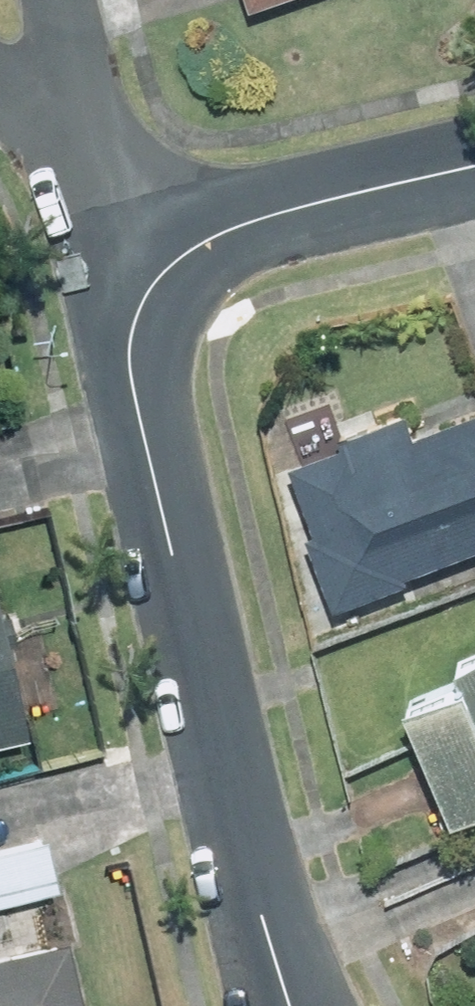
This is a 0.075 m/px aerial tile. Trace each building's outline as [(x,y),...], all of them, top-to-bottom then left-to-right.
[(474,544),(474,408),(411,432),(406,418),(334,445),(383,578),(474,544)] [(21,733),(0,651),(0,738),(21,733)] [(395,710),(442,820),(474,806),(474,656),(446,669),(453,685),(395,710)] [(53,889),(41,840),(0,849),(0,902),(53,889)] [(58,944),(0,957),(0,1005),(72,1005),(58,944)]
